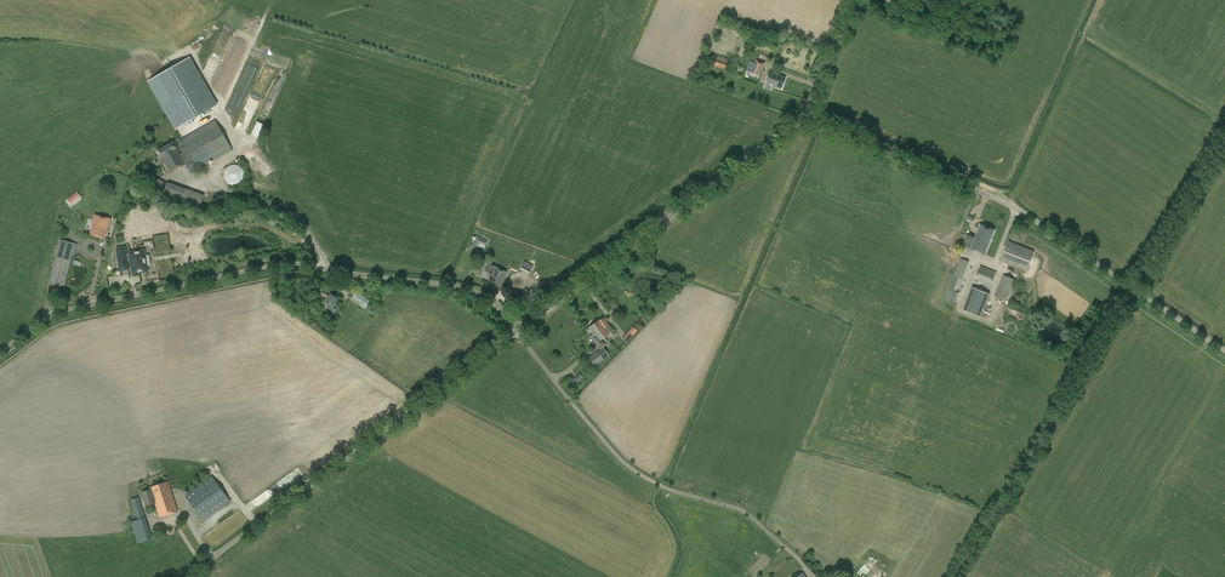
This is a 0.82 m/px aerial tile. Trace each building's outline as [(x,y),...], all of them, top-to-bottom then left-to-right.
[(725,69),(728,59),(709,54),(707,64),(725,69)] [(190,57),(147,81),(175,130),(218,105),(190,57)] [(760,77),(765,63),(755,59),(754,62),(749,60),(746,71),(760,77)] [(770,72),(766,84),(764,88),(770,91),(772,86),(781,89),(786,77),(770,72)] [(215,120),(181,139),(186,146),(183,148),(184,151),(180,153),(177,147),(182,144),(179,138),(158,150),(163,160),(161,162),(161,163),(164,162),(170,172),(185,163),(191,174),(196,171),(195,169),(212,159),(213,162),(232,151),(228,142),(215,120)] [(258,137),(264,124),(257,121),(251,134),(258,137)] [(224,173),(224,176),(225,179),(226,181),(229,183),(231,185),(234,185),(237,185),(240,183),(242,181),(244,179),(244,176),(244,173),(243,170),(241,167),(239,166),(236,165),(233,165),(230,166),(227,168),(225,170),(224,173)] [(200,203),(203,194),(170,182),(166,191),(200,203)] [(77,192),(67,198),(70,203),(80,196),(77,192)] [(106,233),(110,219),(95,214),(90,234),(105,239),(106,233)] [(981,225),(975,239),(968,236),(966,241),(965,241),(964,245),(993,257),(999,240),(992,237),(995,230),(981,225)] [(482,245),(484,238),(477,236),(475,243),(482,245)] [(63,287),(73,246),(74,244),(59,240),(49,283),(63,287)] [(1027,271),(1035,251),(1009,241),(1001,261),(1027,271)] [(126,246),(116,248),(118,263),(128,262),(128,261),(131,260),(133,273),(147,271),(146,265),(150,264),(149,256),(145,257),(144,250),(130,253),(130,254),(127,255),(126,246)] [(962,279),(969,262),(961,258),(944,298),(955,303),(959,293),(957,292),(963,279),(962,279)] [(485,271),(492,274),(489,280),(500,286),(507,272),(489,263),(485,271)] [(997,272),(980,266),(975,279),(991,286),(997,272)] [(1003,275),(994,296),(1010,302),(1018,282),(1003,275)] [(981,317),(990,294),(972,287),(963,310),(981,317)] [(330,294),(329,296),(321,291),(318,294),(327,299),(325,301),(328,303),(326,307),(334,312),(336,309),(332,307),(338,299),(330,294)] [(369,300),(357,291),(353,296),(365,305),(369,300)] [(520,304),(518,303),(519,302),(510,294),(504,301),(512,309),(513,308),(514,310),(520,304)] [(592,340),(597,346),(603,342),(601,339),(608,334),(609,333),(605,328),(608,325),(609,325),(604,317),(599,320),(589,327),(593,333),(592,334),(592,337),(593,339),(592,340)] [(622,337),(627,342),(638,330),(632,325),(622,337)] [(595,366),(609,355),(607,353),(603,347),(600,350),(600,349),(589,357),(595,366)] [(572,381),(576,385),(583,379),(580,374),(577,377),(572,381)] [(277,493),(298,478),(293,471),(272,485),(277,493)] [(204,520),(230,501),(212,476),(185,495),(204,520)] [(150,487),(151,489),(142,492),(144,499),(146,505),(155,503),(159,517),(184,509),(177,489),(171,491),(168,481),(150,487)] [(152,539),(145,517),(139,497),(131,499),(137,520),(131,522),(138,543),(152,539)]
